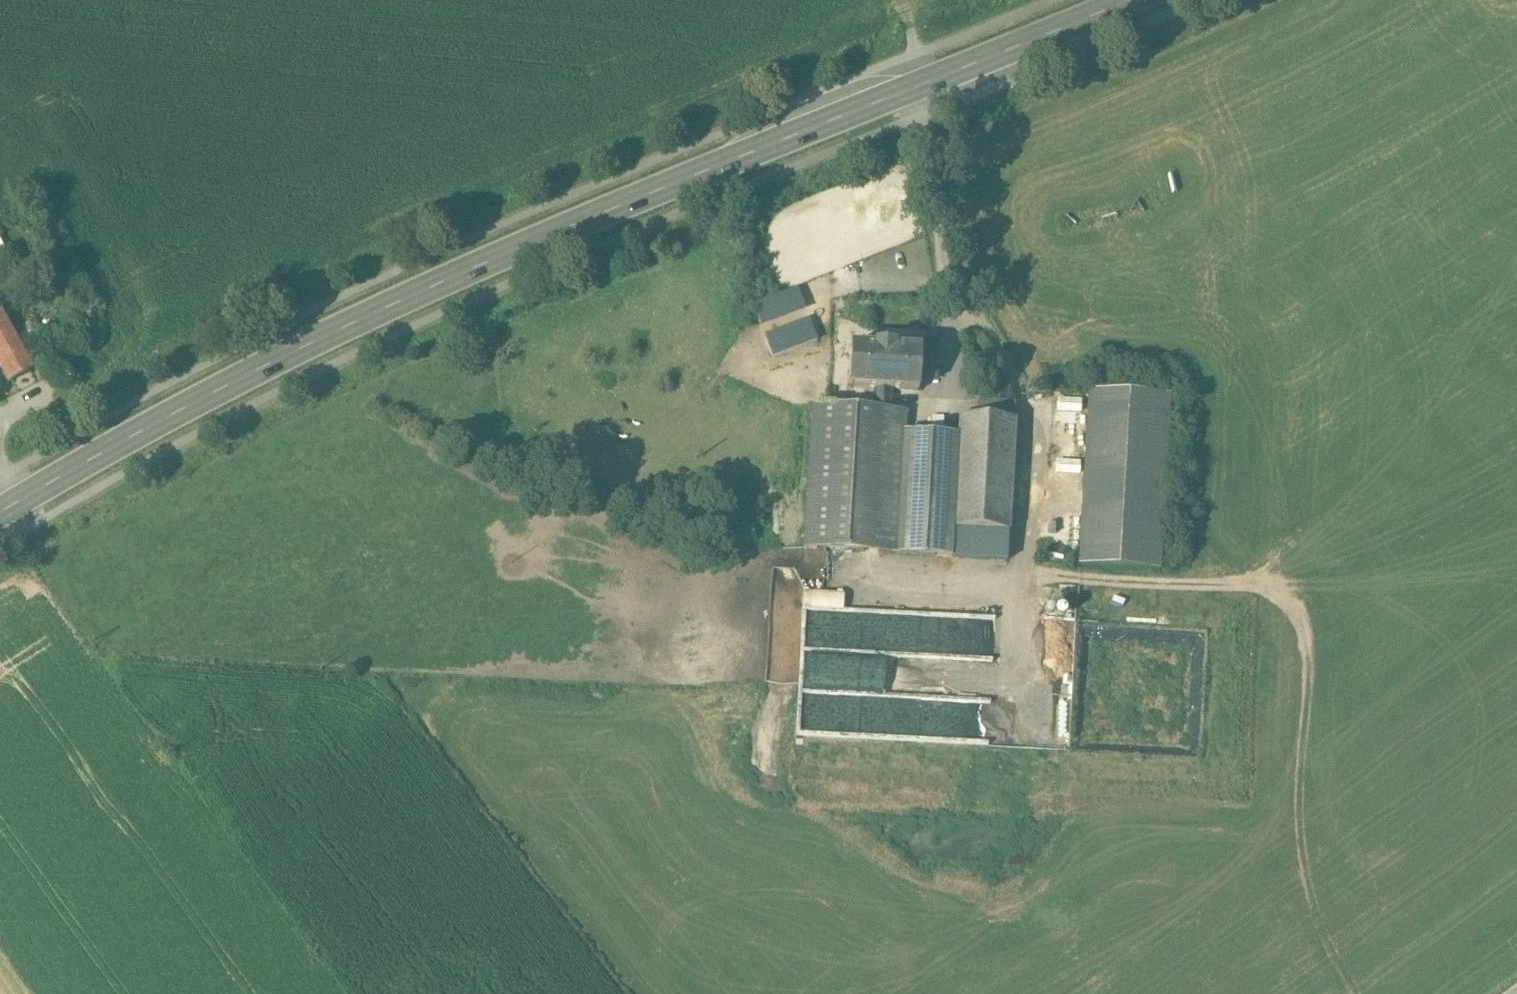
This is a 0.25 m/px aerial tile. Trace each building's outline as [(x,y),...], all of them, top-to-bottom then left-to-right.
[(801,288),(754,300),(760,322),(807,310),(801,288)] [(0,316),(0,367),(9,382),(31,370),(0,316)] [(812,316),(765,333),(773,355),(820,339),(812,316)] [(895,347),(875,346),(874,349),(853,347),(851,347),(850,349),(851,350),(849,386),(848,386),(848,389),(851,389),(876,390),(875,404),(867,403),(866,410),(889,411),(890,390),(915,392),(918,392),(918,390),(920,353),(920,351),(918,351),(895,350),(895,347)] [(1167,391),(1091,386),(1079,562),(1156,567),(1167,391)] [(1015,403),(980,401),(979,417),(1014,419),(1015,403)] [(866,410),(813,407),(805,550),(899,555),(906,433),(907,412),(889,411),(866,410)] [(979,417),(959,416),(958,436),(953,528),(954,528),(1008,531),(1014,419),(979,417)] [(958,436),(906,433),(899,555),(952,558),(954,528),(953,528),(958,436)] [(1008,531),(954,528),(952,558),(1007,561),(1008,531)] [(871,656),(996,658),(996,617),(872,614),(871,656)]
